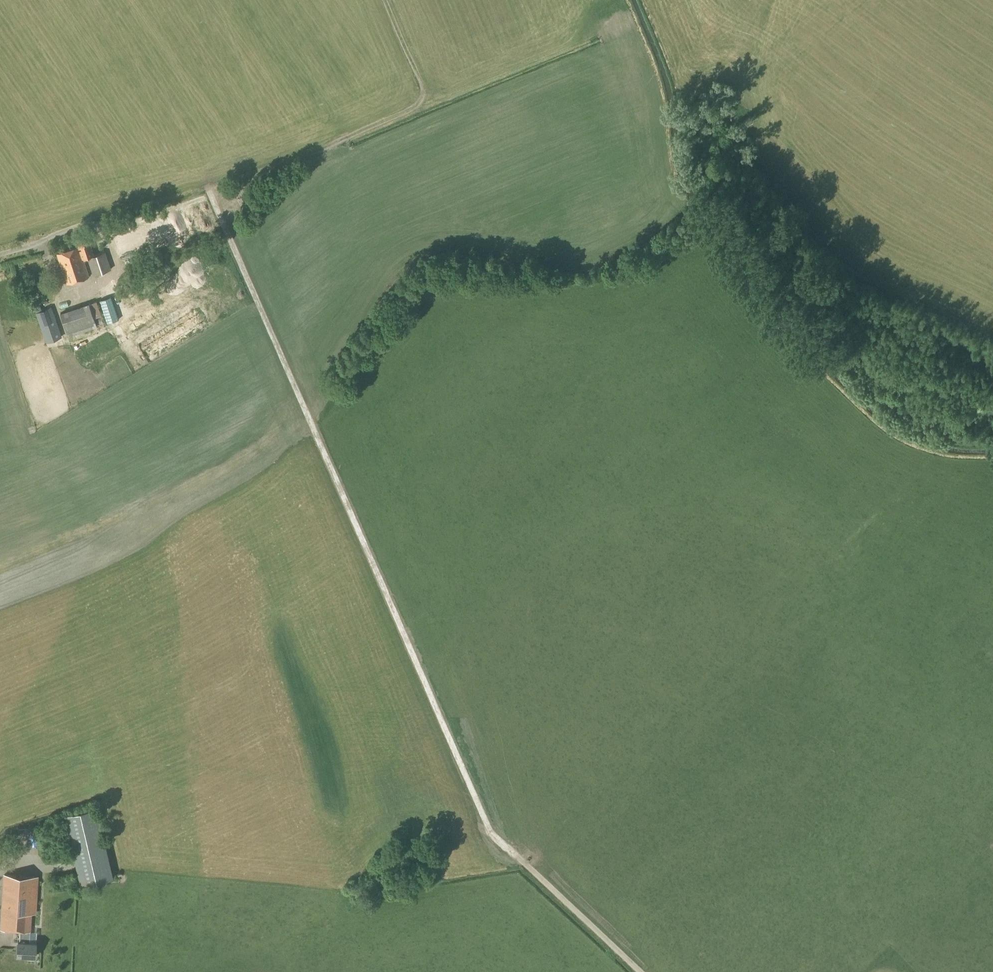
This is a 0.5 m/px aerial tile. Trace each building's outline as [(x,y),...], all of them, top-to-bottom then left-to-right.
[(191,206),(165,213),(169,231),(196,225),(191,206)] [(132,227),(112,230),(114,239),(133,236),(132,227)] [(93,256),(87,235),(76,238),(78,246),(57,253),(67,284),(89,277),(83,260),(88,259),(93,275),(111,269),(105,252),(93,256)] [(184,285),(121,319),(128,333),(192,299),(184,285)] [(68,336),(96,327),(94,318),(101,315),(96,301),(60,313),(68,336)] [(46,342),(61,337),(51,308),(36,313),(46,342)] [(81,886),(113,878),(96,808),(64,815),(81,886)] [(35,913),(38,877),(4,875),(3,900),(1,929),(20,930),(20,942),(18,941),(17,955),(35,956),(36,942),(29,942),(30,931),(31,913),(35,913)]
